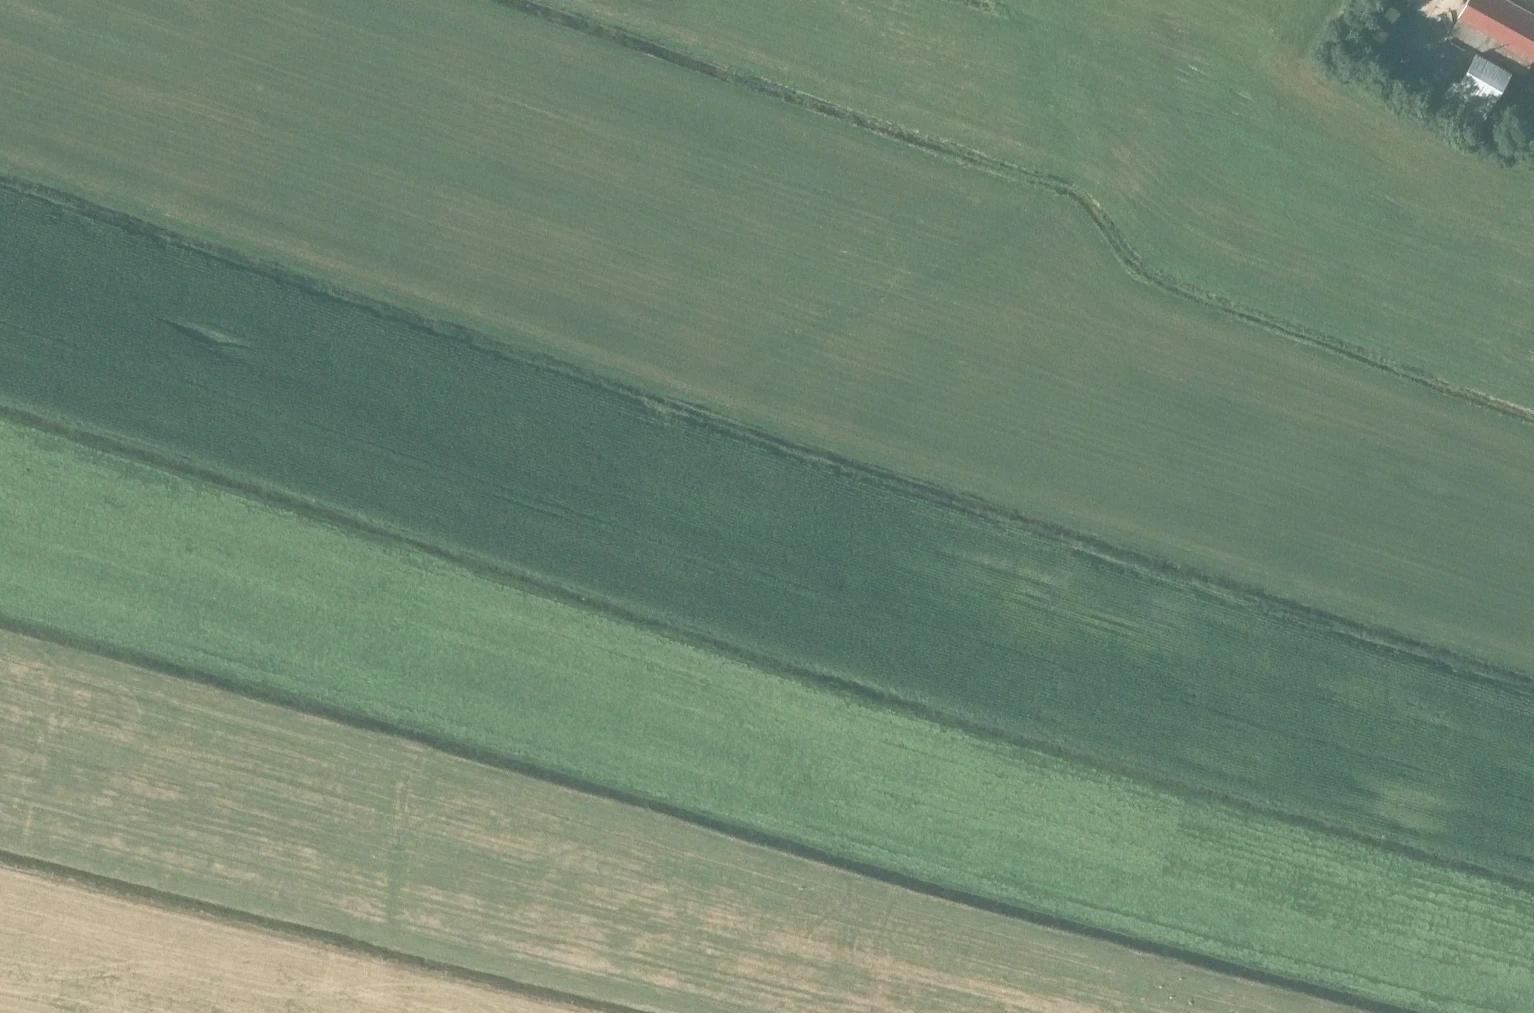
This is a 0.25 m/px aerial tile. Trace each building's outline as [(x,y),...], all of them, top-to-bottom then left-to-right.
[(1532,58),(1533,59),(1533,14),(1508,0),(1466,0),(1457,16),(1458,17),(1450,32),(1524,73),(1532,58)] [(1460,78),(1495,99),(1512,69),(1476,49),(1460,78)]
